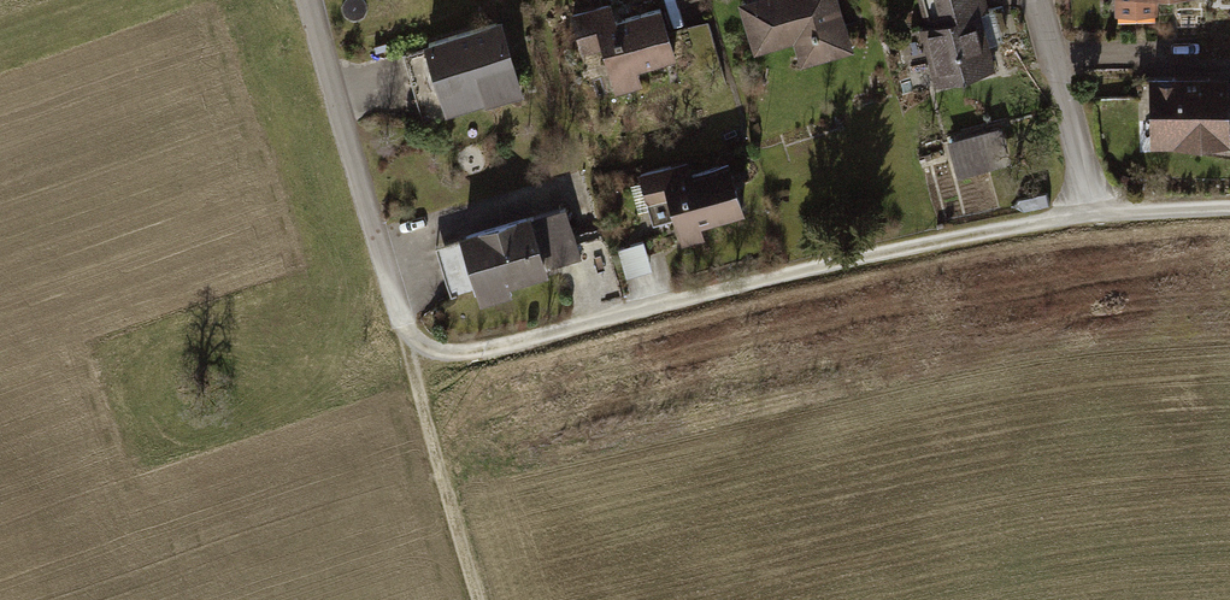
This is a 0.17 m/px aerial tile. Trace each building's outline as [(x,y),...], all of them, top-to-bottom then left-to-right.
[(840,0),(739,0),(755,59),(792,48),(797,66),(854,50),(840,0)] [(987,0),(923,0),(931,27),(919,31),(937,90),(1008,69),(987,0)] [(613,4),(571,17),(583,54),(600,48),(616,99),(648,89),(643,73),(678,63),(661,7),(618,20),(613,4)] [(710,18),(673,28),(684,70),(721,60),(710,18)] [(496,22),(421,46),(444,117),(519,93),(496,22)] [(1149,77),(1150,149),(1228,148),(1228,130),(1229,130),(1229,84),(1225,84),(1225,75),(1149,77)] [(1003,128),(952,138),(959,171),(1009,161),(1003,128)] [(690,162),(639,176),(646,201),(665,195),(676,233),(744,214),(729,162),(693,172),(690,162)] [(564,203),(457,238),(476,298),(584,263),(564,203)]
